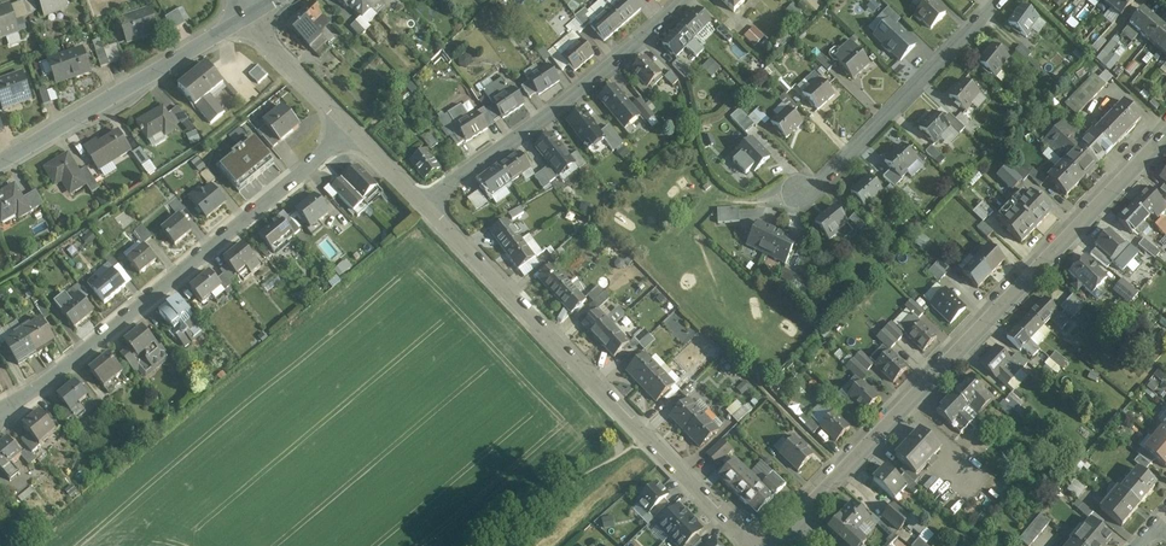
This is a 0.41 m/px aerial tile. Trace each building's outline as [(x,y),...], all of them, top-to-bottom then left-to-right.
[(23,1),(28,14),(37,11),(33,0),(25,0),(23,1)] [(47,16),(63,11),(68,0),(41,0),(47,16)] [(362,0),(340,0),(347,8),(350,5),(362,18),(372,9),(366,3),(362,0)] [(605,4),(623,25),(641,9),(633,0),(609,0),(605,4)] [(734,12),(745,0),(721,0),(734,12)] [(931,0),(928,0),(914,15),(920,21),(922,20),(931,29),(945,14),(931,0)] [(1101,1),(1111,9),(1118,0),(1101,0),(1101,1)] [(1111,9),(1121,18),(1134,2),(1131,0),(1118,0),(1111,9)] [(23,1),(10,5),(15,21),(29,17),(28,14),(23,1)] [(374,7),(368,1),(366,3),(372,9),(374,7)] [(605,4),(602,1),(591,10),(599,20),(591,27),(604,41),(623,25),(622,25),(623,25),(605,4)] [(323,14),(311,2),(300,13),(312,25),(323,15),(323,14)] [(0,9),(0,39),(19,33),(15,21),(10,5),(0,9)] [(1038,19),(1021,7),(1008,24),(1027,37),(1032,30),(1030,29),(1038,19)] [(150,8),(120,18),(128,41),(158,31),(150,8)] [(591,10),(588,13),(585,8),(581,11),(591,23),(590,24),(591,26),(591,27),(599,20),(591,10)] [(902,19),(890,8),(885,14),(897,25),(902,19)] [(190,24),(182,10),(169,18),(177,31),(190,24)] [(504,10),(495,16),(503,25),(511,19),(504,10)] [(710,23),(697,10),(680,27),(693,40),(710,23)] [(1143,10),(1129,25),(1132,27),(1125,35),(1133,42),(1139,34),(1140,34),(1153,19),(1143,10)] [(591,23),(581,11),(574,17),(584,29),(590,24),(591,23)] [(1092,12),(1081,24),(1085,27),(1096,16),(1092,12)] [(300,13),(288,24),(309,47),(321,35),(312,25),(300,13)] [(329,22),(323,15),(312,25),(321,35),(328,41),(329,43),(334,37),(324,27),(329,22)] [(1153,19),(1140,34),(1150,43),(1163,27),(1153,19)] [(369,35),(359,25),(354,30),(364,40),(369,35)] [(734,37),(722,25),(716,31),(729,43),(734,37)] [(680,27),(662,44),(676,58),(686,48),(697,58),(704,51),(693,40),(680,27)] [(764,37),(754,27),(749,32),(759,42),(764,37)] [(1150,43),(1160,51),(1165,44),(1165,30),(1163,27),(1150,43)] [(899,31),(883,47),(890,53),(891,51),(900,60),(915,46),(899,31)] [(876,32),(868,40),(872,45),(881,37),(876,32)] [(321,35),(309,47),(315,53),(324,45),(328,41),(321,35)] [(1101,37),(1091,48),(1097,53),(1106,42),(1101,37)] [(581,41),(562,57),(575,72),(594,56),(581,41)] [(1117,45),(1112,41),(1102,53),(1107,57),(1117,45)] [(121,45),(108,49),(113,65),(127,61),(121,45)] [(324,45),(315,53),(320,57),(328,49),(324,45)] [(1009,58),(992,45),(978,63),(995,78),(1001,71),(999,70),(1009,58)] [(1031,54),(1021,45),(1015,51),(1017,52),(1025,60),(1031,54)] [(543,47),(538,51),(545,61),(551,57),(543,47)] [(113,65),(108,49),(100,52),(105,68),(113,65)] [(869,64),(855,49),(845,58),(844,56),(838,62),(853,79),(869,64)] [(92,73),(84,51),(67,56),(74,79),(92,73)] [(1025,60),(1017,52),(1011,58),(1021,68),(1027,62),(1025,60)] [(833,66),(821,54),(815,60),(828,72),(833,66)] [(67,56),(49,62),(57,85),(74,79),(67,56)] [(662,75),(645,58),(631,71),(647,89),(662,75)] [(692,73),(678,60),(672,66),(686,79),(692,73)] [(1139,64),(1131,73),(1137,78),(1141,72),(1144,68),(1139,64)] [(207,65),(179,88),(196,108),(211,127),(225,115),(210,97),(224,85),(207,65)] [(549,66),(528,80),(539,96),(559,82),(549,66)] [(271,78),(262,68),(252,77),(262,87),(271,78)] [(678,82),(672,73),(671,72),(664,78),(673,87),(678,82)] [(1137,78),(1135,80),(1139,84),(1146,76),(1141,72),(1137,78)] [(0,83),(0,104),(3,113),(33,102),(23,75),(0,83)] [(1106,86),(1095,76),(1089,82),(1100,92),(1106,86)] [(792,89),(781,78),(776,83),(787,94),(792,89)] [(502,79),(484,91),(493,103),(511,91),(502,79)] [(820,80),(810,89),(809,88),(803,93),(818,110),(834,95),(820,80)] [(979,94),(963,81),(949,97),(966,112),(972,105),(970,104),(979,94)] [(1100,92),(1089,82),(1080,91),(1091,101),(1100,92)] [(640,117),(614,86),(599,99),(625,130),(640,117)] [(50,88),(43,90),(48,106),(55,104),(50,88)] [(493,103),(492,104),(494,105),(502,117),(503,119),(524,106),(513,90),(511,91),(493,103)] [(1080,91),(1072,100),(1082,110),(1091,101),(1080,91)] [(1082,110),(1072,100),(1066,106),(1076,116),(1082,110)] [(1160,106),(1154,100),(1149,104),(1156,111),(1160,106)] [(654,118),(640,101),(634,106),(647,122),(654,118)] [(1141,119),(1123,102),(1108,118),(1126,135),(1134,127),(1141,119)] [(494,105),(486,111),(494,123),(502,117),(494,105)] [(283,108),(264,125),(265,127),(280,144),(300,128),(283,108)] [(788,109),(778,118),(777,117),(771,123),(786,139),(802,124),(788,109)] [(164,110),(138,125),(142,132),(141,133),(142,135),(144,134),(149,143),(164,134),(167,139),(177,133),(164,110)] [(192,123),(181,110),(174,115),(185,128),(192,123)] [(605,141),(584,111),(568,123),(589,152),(605,141)] [(477,114),(456,127),(466,143),(487,130),(477,114)] [(942,121),(934,114),(919,129),(935,145),(941,139),(940,137),(949,128),(942,121)] [(955,120),(949,114),(942,121),(949,128),(958,136),(965,129),(955,120)] [(975,129),(961,114),(955,120),(965,129),(970,134),(975,129)] [(757,128),(748,118),(742,123),(752,133),(757,128)] [(1126,135),(1108,118),(1093,133),(1111,150),(1118,143),(1119,143),(1126,135)] [(4,119),(0,120),(0,136),(0,138),(10,135),(4,119)] [(1080,135),(1067,123),(1062,127),(1075,139),(1080,135)] [(280,144),(265,127),(258,133),(262,138),(273,151),(280,144)] [(620,141),(609,127),(602,132),(614,146),(620,141)] [(1075,139),(1062,127),(1044,145),(1052,153),(1062,163),(1081,181),(1083,179),(1084,181),(1099,165),(1097,164),(1105,157),(1106,158),(1112,151),(1111,150),(1093,133),(1087,139),(1086,139),(1081,144),(1075,139)] [(244,136),(239,129),(228,138),(234,145),(244,136)] [(187,137),(191,148),(200,145),(196,134),(187,137)] [(438,146),(429,134),(422,139),(431,151),(438,146)] [(574,166),(551,136),(535,148),(550,167),(559,178),(574,166)] [(124,137),(104,150),(102,147),(90,154),(102,174),(124,161),(126,163),(136,157),(124,137)] [(714,145),(710,137),(705,139),(708,148),(714,145)] [(769,158),(752,140),(735,156),(742,163),(738,166),(749,177),(754,172),(754,173),(769,158)] [(254,143),(220,171),(238,194),(273,166),(254,143)] [(902,146),(885,162),(901,179),(907,173),(906,172),(916,162),(902,146)] [(941,157),(931,147),(926,153),(935,162),(941,157)] [(689,148),(680,151),(682,156),(691,153),(689,148)] [(440,171),(426,151),(411,162),(425,182),(440,171)] [(586,166),(577,153),(570,158),(579,171),(586,166)] [(154,169),(145,155),(137,160),(146,174),(154,169)] [(520,155),(500,169),(511,185),(531,170),(520,155)] [(69,159),(47,172),(57,189),(64,184),(73,198),(88,189),(82,180),(82,181),(79,177),(69,159)] [(198,162),(192,167),(199,176),(206,170),(198,162)] [(1062,163),(1047,179),(1066,197),(1081,181),(1062,163)] [(1028,175),(1017,165),(1011,171),(1023,183),(1029,176),(1028,175)] [(550,167),(542,174),(550,185),(559,178),(550,167)] [(378,189),(358,168),(343,182),(368,208),(368,209),(383,195),(377,189),(378,189)] [(500,169),(480,183),(491,199),(511,185),(500,169)] [(1045,182),(1033,170),(1028,175),(1029,176),(1040,187),(1045,182)] [(101,193),(88,171),(79,177),(82,181),(82,180),(88,189),(93,198),(101,193)] [(550,185),(542,174),(535,178),(544,191),(550,186),(550,185)] [(902,186),(892,177),(887,182),(891,186),(897,192),(902,186)] [(868,178),(851,193),(866,210),(872,204),(871,203),(882,193),(868,178)] [(368,208),(343,182),(342,180),(331,190),(338,197),(358,218),(368,208)] [(897,192),(891,186),(885,191),(895,200),(900,195),(897,192)] [(331,190),(329,187),(324,192),(333,202),(338,197),(331,190)] [(225,206),(211,189),(203,196),(200,193),(190,201),(207,222),(225,206)] [(1149,189),(1147,191),(1145,189),(1140,194),(1142,196),(1133,205),(1147,219),(1152,214),(1158,219),(1165,211),(1165,206),(1149,189)] [(0,200),(0,217),(6,228),(21,219),(24,224),(35,218),(28,205),(19,190),(0,200)] [(479,192),(468,200),(476,212),(487,204),(479,192)] [(1051,212),(1031,193),(1016,209),(1036,228),(1051,212)] [(329,215),(315,197),(296,212),(310,230),(319,223),(329,215)] [(41,198),(28,205),(35,218),(48,210),(41,198)] [(185,211),(177,201),(169,208),(177,218),(185,211)] [(993,212),(982,202),(973,212),(983,222),(993,212)] [(583,219),(589,219),(589,204),(578,204),(578,213),(583,213),(583,219)] [(1133,205),(1124,214),(1123,213),(1118,218),(1119,220),(1118,221),(1132,234),(1135,231),(1139,235),(1141,233),(1142,235),(1148,228),(1143,223),(1147,219),(1133,205)] [(717,224),(740,223),(739,208),(717,209),(717,224)] [(834,208),(815,224),(829,241),(837,235),(836,233),(847,224),(834,208)] [(520,209),(509,215),(513,221),(524,215),(520,209)] [(1036,228),(1016,209),(1001,224),(1021,244),(1036,228)] [(865,225),(855,215),(849,221),(860,231),(865,225)] [(1155,226),(1163,233),(1165,230),(1165,221),(1162,218),(1155,226)] [(179,219),(162,233),(167,239),(167,240),(168,242),(169,241),(175,248),(192,234),(179,219)] [(286,228),(280,220),(259,237),(272,253),(292,236),(286,228)] [(993,232),(983,222),(977,228),(988,238),(993,232)] [(319,223),(310,230),(308,232),(313,238),(324,229),(319,223)] [(507,223),(492,234),(506,254),(522,242),(507,223)] [(300,234),(292,224),(286,228),(292,236),(294,239),(300,234)] [(777,234),(758,224),(747,246),(758,251),(758,249),(767,254),(777,234)] [(152,239),(143,228),(135,234),(145,245),(152,239)] [(1108,231),(1095,245),(1111,260),(1124,246),(1108,231)] [(796,243),(777,234),(767,254),(776,258),(775,259),(785,265),(796,243)] [(86,249),(96,244),(92,237),(82,243),(86,249)] [(1160,253),(1143,240),(1138,246),(1143,250),(1146,253),(1147,254),(1155,260),(1160,253)] [(522,242),(506,254),(512,261),(511,262),(519,271),(535,260),(522,242)] [(1004,261),(989,247),(976,261),(991,275),(1004,261)] [(260,269),(243,248),(224,263),(228,267),(236,278),(239,276),(244,282),(260,269)] [(145,249),(128,263),(140,277),(157,263),(145,249)] [(561,249),(551,257),(555,263),(565,254),(561,249)] [(1138,249),(1133,254),(1137,257),(1138,256),(1143,259),(1147,254),(1146,253),(1143,250),(1141,252),(1138,249)] [(976,261),(970,255),(963,262),(969,268),(963,275),(977,289),(991,275),(976,261)] [(120,268),(111,257),(105,262),(114,273),(120,268)] [(1107,279),(1084,257),(1069,273),(1077,281),(1071,286),(1077,292),(1083,286),(1091,295),(1107,279)] [(950,270),(940,260),(934,266),(945,276),(950,270)] [(552,266),(538,279),(555,297),(569,284),(552,266)] [(945,276),(934,266),(928,272),(939,282),(945,276)] [(236,278),(228,267),(220,273),(223,277),(229,284),(236,278)] [(125,289),(113,275),(99,286),(102,289),(95,294),(105,306),(125,289)] [(209,275),(191,291),(202,305),(221,290),(221,289),(216,283),(209,275)] [(223,277),(216,283),(221,289),(221,290),(224,294),(232,287),(229,284),(223,277)] [(1138,295),(1121,281),(1116,287),(1132,301),(1138,295)] [(586,302),(569,284),(555,297),(572,315),(586,302)] [(598,287),(587,297),(594,303),(604,293),(598,287)] [(965,309),(945,290),(931,305),(950,324),(965,309)] [(604,293),(594,303),(600,309),(610,299),(604,293)] [(1072,295),(1060,308),(1064,312),(1065,312),(1072,319),(1085,305),(1072,295)] [(79,298),(71,305),(65,298),(55,306),(62,315),(61,315),(66,321),(74,331),(93,316),(79,298)] [(42,304),(38,299),(32,303),(35,308),(42,304)] [(1058,312),(1044,299),(1029,314),(1043,327),(1050,319),(1061,330),(1068,323),(1058,312)] [(925,313),(912,301),(908,305),(912,309),(910,311),(919,319),(925,313)] [(185,310),(178,302),(160,316),(172,330),(168,333),(174,340),(176,338),(185,349),(191,344),(192,345),(204,335),(198,327),(198,326),(194,321),(193,321),(189,316),(190,316),(185,310)] [(47,312),(42,304),(35,308),(45,322),(52,318),(47,312)] [(55,306),(47,312),(52,318),(59,327),(66,321),(61,315),(62,315),(55,306)] [(199,316),(191,306),(185,310),(190,316),(189,316),(193,321),(194,321),(199,316)] [(608,323),(597,311),(582,326),(598,342),(613,328),(615,326),(610,321),(608,323)] [(667,320),(681,339),(694,330),(679,311),(667,320)] [(1029,314),(1015,329),(1029,342),(1030,341),(1043,327),(1029,314)] [(42,323),(24,334),(35,353),(54,341),(42,323)] [(907,337),(923,352),(936,338),(921,323),(907,337)] [(0,335),(0,341),(3,347),(5,346),(17,364),(35,353),(24,334),(20,329),(17,324),(0,335)] [(613,328),(598,342),(614,359),(629,345),(613,328)] [(1015,329),(1007,338),(1020,351),(1023,348),(1033,357),(1040,350),(1030,341),(1029,342),(1015,329)] [(644,330),(634,340),(640,346),(650,336),(644,330)] [(159,350),(142,331),(125,345),(130,351),(129,352),(132,355),(133,354),(136,358),(133,361),(137,366),(143,373),(150,368),(153,371),(168,358),(161,349),(159,350)] [(650,336),(640,346),(645,352),(655,342),(650,336)] [(1010,361),(997,348),(981,364),(995,378),(997,376),(1007,385),(1020,371),(1010,361)] [(132,355),(129,352),(130,351),(121,358),(132,371),(137,366),(133,361),(136,358),(133,354),(132,355)] [(866,359),(857,351),(851,357),(854,359),(860,365),(866,359)] [(906,369),(888,352),(875,366),(893,383),(906,369)] [(1068,363),(1055,353),(1050,359),(1060,367),(1063,369),(1068,363)] [(1028,363),(1016,354),(1010,361),(1020,371),(1021,370),(1021,371),(1028,363)] [(644,355),(627,372),(642,387),(660,370),(644,355)] [(849,355),(842,363),(846,367),(854,359),(851,357),(849,355)] [(109,358),(90,373),(102,388),(103,387),(114,379),(115,381),(116,381),(123,375),(109,358)] [(860,365),(854,359),(846,367),(846,368),(852,375),(855,372),(864,381),(869,374),(860,365)] [(1050,359),(1041,370),(1050,378),(1060,367),(1050,359)] [(660,370),(642,387),(657,403),(675,386),(660,370)] [(1165,388),(1165,378),(1159,372),(1156,375),(1163,381),(1158,386),(1153,381),(1150,384),(1160,394),(1165,388)] [(984,392),(969,377),(953,394),(968,408),(977,415),(977,414),(992,399),(984,392)] [(114,379),(103,387),(109,395),(120,386),(116,381),(115,381),(114,379)] [(878,399),(861,383),(848,396),(859,408),(864,413),(878,399)] [(690,385),(681,394),(685,398),(694,389),(690,385)] [(75,386),(58,400),(65,408),(70,414),(79,407),(87,400),(75,386)] [(1025,400),(1014,390),(1009,397),(1017,404),(1020,406),(1025,400)] [(968,408),(953,394),(937,411),(960,434),(970,425),(973,421),(964,412),(968,408)] [(1009,397),(1004,402),(1003,401),(998,407),(1008,415),(1017,404),(1009,397)] [(688,400),(670,417),(685,433),(703,416),(688,400)] [(79,407),(70,414),(74,419),(77,422),(85,415),(79,407)] [(70,414),(65,408),(58,413),(67,424),(74,419),(70,414)] [(743,408),(732,418),(738,425),(749,414),(743,408)] [(985,421),(977,414),(977,415),(968,408),(964,412),(973,421),(970,425),(982,437),(991,427),(985,422),(985,421)] [(850,429),(834,413),(823,424),(820,427),(836,443),(850,429)] [(54,432),(41,415),(24,429),(29,436),(38,446),(54,432)] [(823,424),(813,415),(804,425),(813,435),(820,427),(823,424)] [(703,416),(685,433),(700,449),(718,432),(703,416)] [(1165,427),(1155,439),(1165,449),(1165,428),(1165,427)] [(920,431),(895,457),(905,466),(916,476),(940,450),(920,431)] [(38,446),(29,436),(22,442),(28,449),(32,455),(40,448),(38,446)] [(813,456),(803,447),(806,445),(801,440),(798,442),(794,439),(780,454),(798,472),(813,456)] [(1155,439),(1145,451),(1155,459),(1159,462),(1159,463),(1165,468),(1165,467),(1165,449),(1155,439)] [(8,441),(0,448),(0,470),(10,482),(20,475),(12,465),(22,457),(20,455),(8,441)] [(725,448),(720,443),(707,455),(717,466),(733,451),(727,446),(725,448)] [(1145,451),(1141,448),(1136,453),(1139,456),(1150,465),(1155,459),(1145,451)] [(32,455),(28,449),(20,455),(22,457),(29,467),(37,461),(32,455)] [(1150,465),(1139,456),(1134,462),(1145,471),(1150,465)] [(760,486),(734,462),(719,478),(754,512),(760,512),(773,498),(760,486)] [(916,476),(905,466),(900,471),(904,475),(911,481),(916,476)] [(899,480),(885,468),(873,481),(894,500),(906,488),(907,487),(899,480)] [(1157,486),(1137,469),(1120,490),(1139,506),(1157,486)] [(786,485),(772,473),(767,478),(780,491),(786,485)] [(911,481),(904,475),(899,480),(907,487),(906,488),(914,495),(919,489),(911,481)] [(780,491),(767,478),(760,486),(773,498),(780,491)] [(1076,480),(1067,490),(1078,499),(1086,489),(1076,480)] [(656,484),(637,503),(648,515),(664,499),(668,496),(657,484),(656,484)] [(1120,490),(1117,488),(1100,509),(1122,527),(1139,506),(1120,490)] [(664,499),(648,515),(653,520),(668,506),(669,505),(664,499)] [(869,520),(852,504),(840,518),(863,539),(869,533),(862,526),(869,520)] [(1094,513),(1083,504),(1078,509),(1089,519),(1094,513)] [(653,520),(652,521),(657,527),(673,512),(668,506),(653,520)] [(673,512),(657,527),(669,539),(690,519),(678,507),(673,512)] [(893,507),(884,517),(899,530),(906,523),(920,536),(927,529),(911,515),(907,520),(893,507)] [(1019,539),(1027,545),(1030,545),(1050,522),(1041,514),(1019,539)] [(839,518),(828,530),(845,545),(863,545),(866,543),(839,518)] [(690,519),(669,539),(676,545),(686,545),(696,536),(701,531),(690,519)] [(1091,521),(1073,542),(1079,545),(1105,545),(1112,538),(1091,521)] [(686,545),(696,545),(700,543),(701,541),(696,536),(686,545)]
